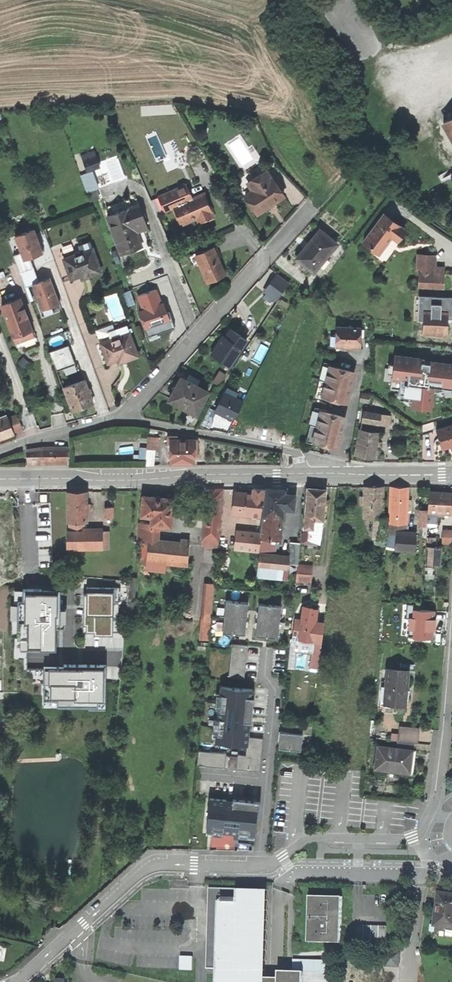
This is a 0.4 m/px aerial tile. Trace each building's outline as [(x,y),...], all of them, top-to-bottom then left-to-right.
[(443,122),(451,138),(451,117),(443,122)] [(87,170),(99,165),(96,157),(84,161),(87,170)] [(236,180),(245,195),(253,190),(248,182),(266,170),(262,164),(236,180)] [(271,204),(283,196),(272,178),(271,178),(266,170),(248,182),(253,190),(245,195),(256,213),(271,204)] [(165,211),(174,207),(193,199),(187,185),(158,197),(165,211)] [(193,199),(174,207),(181,224),(198,217),(200,223),(213,217),(210,212),(212,211),(204,194),(199,196),(193,199)] [(121,255),(142,248),(137,233),(147,229),(146,225),(139,205),(135,207),(133,204),(107,213),(108,216),(107,217),(121,255)] [(364,242),(379,253),(387,242),(391,236),(397,241),(405,231),(384,215),(364,242)] [(306,266),(313,271),(337,243),(320,229),(307,245),(297,256),(307,265),(306,266)] [(24,260),(30,258),(33,257),(44,253),(40,243),(39,243),(36,233),(28,236),(26,232),(15,236),(22,253),(24,260)] [(87,278),(102,273),(90,241),(78,246),(81,253),(64,259),(71,280),(81,276),(82,280),(87,278)] [(202,253),(196,255),(199,264),(208,282),(225,274),(221,264),(213,248),(202,253)] [(192,267),(199,264),(196,255),(202,253),(201,250),(188,256),(192,267)] [(24,260),(22,253),(13,256),(19,271),(33,266),(30,258),(24,260)] [(418,284),(444,285),(445,273),(434,273),(435,256),(420,255),(418,284)] [(25,287),(32,284),(39,282),(33,266),(19,271),(25,287)] [(277,274),(276,275),(288,285),(289,283),(277,274)] [(279,297),(288,285),(276,275),(267,287),(279,297)] [(39,282),(32,284),(42,310),(51,306),(60,303),(55,291),(50,278),(39,282)] [(276,300),(279,297),(267,287),(264,291),(276,300)] [(128,307),(135,304),(130,290),(123,293),(128,307)] [(143,311),(139,312),(145,329),(170,320),(167,313),(166,309),(163,302),(162,302),(157,290),(137,297),(143,311)] [(418,297),(417,311),(424,312),(447,313),(448,313),(448,299),(418,297)] [(12,336),(30,329),(27,322),(25,317),(26,316),(19,298),(1,305),(12,336)] [(54,314),(51,306),(42,310),(44,317),(54,314)] [(169,312),(167,313),(170,320),(145,329),(148,337),(174,327),(169,312)] [(447,313),(424,312),(424,322),(423,333),(447,335),(447,330),(447,324),(446,324),(447,313)] [(95,331),(100,343),(117,337),(115,330),(113,324),(95,331)] [(107,364),(117,360),(119,364),(124,362),(138,357),(127,326),(115,330),(117,337),(100,343),(107,364)] [(361,346),(362,328),(336,327),(336,336),(340,336),(340,347),(346,347),(352,347),(352,346),(361,346)] [(32,328),(30,329),(12,336),(15,342),(20,340),(23,346),(37,341),(35,335),(32,328)] [(226,337),(224,335),(221,340),(212,353),(230,366),(248,339),(231,329),(226,337)] [(56,372),(75,365),(68,346),(49,353),(56,372)] [(394,355),(393,368),(392,367),(390,389),(399,389),(398,395),(407,395),(407,394),(413,395),(412,407),(430,409),(431,401),(430,393),(451,390),(451,364),(420,361),(420,358),(394,355)] [(321,398),(322,396),(329,366),(330,364),(324,362),(315,397),(321,398)] [(355,372),(329,366),(322,396),(347,402),(348,399),(354,376),(355,372)] [(227,375),(222,372),(215,383),(220,386),(227,375)] [(197,388),(200,382),(190,376),(187,381),(182,379),(170,400),(183,408),(190,412),(193,406),(199,410),(208,394),(197,388)] [(63,388),(73,411),(86,406),(92,404),(84,380),(63,388)] [(215,411),(209,408),(201,422),(209,426),(216,412),(227,417),(234,420),(243,402),(224,393),(215,411)] [(243,403),(238,414),(243,417),(249,406),(243,403)] [(312,443),(313,441),(321,411),(321,409),(315,407),(307,442),(312,443)] [(346,417),(321,411),(313,441),(338,447),(339,444),(345,421),(346,417)] [(396,426),(398,417),(363,411),(362,421),(396,426)] [(8,418),(13,432),(22,429),(17,415),(8,418)] [(13,432),(8,418),(7,417),(0,420),(0,440),(14,435),(13,432)] [(442,448),(451,445),(451,425),(437,430),(442,448)] [(375,450),(378,432),(361,430),(356,455),(373,458),(375,450)] [(182,463),(193,463),(194,456),(197,456),(197,440),(170,441),(171,463),(182,463)] [(145,466),(153,466),(155,447),(147,446),(145,464),(145,466)] [(49,464),(68,463),(67,448),(42,448),(26,450),(28,464),(49,464)] [(376,518),(383,518),(383,486),(369,486),(365,486),(365,518),(376,518)] [(389,524),(406,525),(408,488),(402,487),(391,487),(389,524)] [(234,513),(261,516),(264,489),(254,488),(253,493),(243,492),(236,491),(234,513)] [(309,535),(321,536),(323,519),(324,520),(327,489),(317,488),(309,488),(304,534),(302,534),(301,542),(308,543),(309,535)] [(205,546),(217,547),(223,489),(211,489),(206,539),(205,546)] [(280,490),(267,489),(258,577),(264,577),(265,566),(289,569),(289,564),(299,565),(301,542),(291,541),(289,557),(274,556),(276,540),(280,540),(283,508),(294,509),(296,496),(285,494),(285,490),(280,490)] [(85,521),(88,521),(87,497),(87,491),(68,491),(68,522),(70,522),(85,521)] [(428,515),(436,516),(444,516),(445,513),(451,513),(451,493),(445,493),(429,492),(428,515)] [(144,496),(142,516),(153,517),(152,524),(140,523),(138,544),(144,545),(149,545),(147,560),(146,570),(165,571),(166,561),(188,563),(190,544),(158,541),(160,525),(171,526),(172,520),(175,520),(176,511),(173,511),(174,498),(168,498),(144,496)] [(436,516),(428,515),(428,525),(436,525),(436,516)] [(386,518),(383,518),(376,518),(376,538),(386,538),(386,518)] [(85,531),(85,521),(70,522),(70,531),(85,531)] [(406,525),(389,524),(388,535),(395,535),(395,532),(406,533),(406,525)] [(67,548),(103,547),(103,531),(85,531),(70,531),(67,532),(67,548)] [(259,542),(260,533),(237,531),(236,539),(249,541),(248,549),(260,550),(261,542),(259,542)] [(415,533),(406,533),(395,532),(395,535),(394,550),(414,551),(415,533)] [(320,544),(321,536),(309,535),(308,543),(320,544)] [(427,537),(427,546),(435,546),(435,538),(427,537)] [(386,552),(386,538),(376,538),(376,552),(386,552)] [(11,565),(10,542),(0,542),(0,566),(11,565)] [(435,546),(427,546),(426,564),(440,565),(441,547),(435,546)] [(313,566),(299,565),(298,581),(311,582),(313,566)] [(288,580),(289,569),(265,566),(264,577),(288,580)] [(136,579),(130,578),(127,614),(133,614),(136,579)] [(204,621),(212,621),(215,585),(208,584),(204,621)] [(115,588),(87,588),(87,594),(87,595),(86,595),(86,625),(87,625),(87,632),(94,632),(113,632),(113,604),(115,604),(115,588)] [(23,589),(23,591),(49,591),(48,606),(57,606),(57,613),(60,613),(60,610),(60,589),(23,589)] [(14,601),(17,601),(17,600),(23,600),(23,591),(15,590),(14,601)] [(49,591),(23,591),(23,600),(17,600),(17,601),(17,603),(17,635),(17,638),(17,639),(21,639),(21,650),(27,651),(56,651),(56,628),(56,623),(60,623),(60,613),(57,613),(57,606),(48,606),(49,591)] [(248,602),(226,600),(223,633),(245,635),(246,626),(247,612),(248,602)] [(281,606),(258,604),(257,614),(256,626),(255,636),(278,638),(281,606)] [(313,606),(304,605),(302,619),(296,618),(293,639),(314,641),(311,667),(319,668),(325,622),(317,621),(319,608),(315,608),(313,608),(313,606)] [(65,610),(60,610),(60,613),(60,623),(56,623),(56,628),(64,628),(65,610)] [(248,645),(233,643),(232,649),(229,677),(245,678),(248,645)] [(27,667),(27,651),(21,650),(19,650),(19,667),(27,667)] [(64,667),(43,667),(43,683),(44,683),(44,699),(51,699),(51,701),(59,701),(59,705),(66,705),(66,706),(90,706),(90,701),(106,701),(106,665),(81,665),(64,665),(64,667)] [(387,687),(385,703),(396,704),(405,705),(406,688),(408,671),(388,669),(387,687)] [(243,688),(221,686),(221,695),(222,695),(221,709),(219,709),(218,719),(220,719),(218,733),(217,733),(216,742),(247,745),(248,745),(249,736),(250,728),(248,728),(248,724),(248,721),(249,710),(252,711),(253,697),(254,689),(243,688)] [(293,723),(292,732),(303,733),(303,734),(312,735),(313,725),(293,723)] [(419,729),(400,726),(398,741),(417,743),(419,729)] [(292,732),(281,731),(280,740),(279,748),(302,750),(303,734),(303,733),(292,732)] [(264,738),(249,736),(248,745),(247,745),(246,755),(238,754),(237,769),(250,770),(251,758),(262,759),(264,738)] [(397,742),(396,749),(411,750),(412,744),(397,742)] [(411,761),(412,751),(411,750),(396,749),(378,746),(375,769),(390,770),(390,773),(409,775),(411,761)] [(226,768),(227,753),(199,750),(198,765),(226,768)] [(238,756),(230,755),(229,769),(237,770),(238,756)] [(262,759),(251,758),(250,770),(261,771),(262,759)] [(227,799),(210,798),(207,830),(214,831),(214,829),(223,830),(222,831),(240,833),(240,832),(249,832),(249,834),(255,835),(257,816),(255,816),(257,802),(242,801),(241,804),(233,804),(230,803),(227,803),(227,799)] [(233,798),(233,804),(241,804),(242,801),(257,802),(255,816),(257,816),(260,816),(261,803),(261,801),(233,798)] [(306,971),(293,970),(281,970),(281,977),(251,977),(251,970),(262,970),(265,889),(211,887),(208,968),(219,968),(218,981),(306,981),(306,971)] [(270,889),(265,889),(262,970),(268,970),(270,889)] [(451,927),(451,894),(439,892),(435,925),(451,927)] [(309,942),(341,943),(342,910),(343,897),(310,896),(309,942)] [(379,925),(371,925),(371,943),(379,943),(379,925)] [(387,926),(379,925),(379,943),(386,943),(387,926)] [(399,953),(386,953),(386,966),(398,966),(399,953)] [(306,971),(306,981),(330,981),(331,972),(306,971)]
